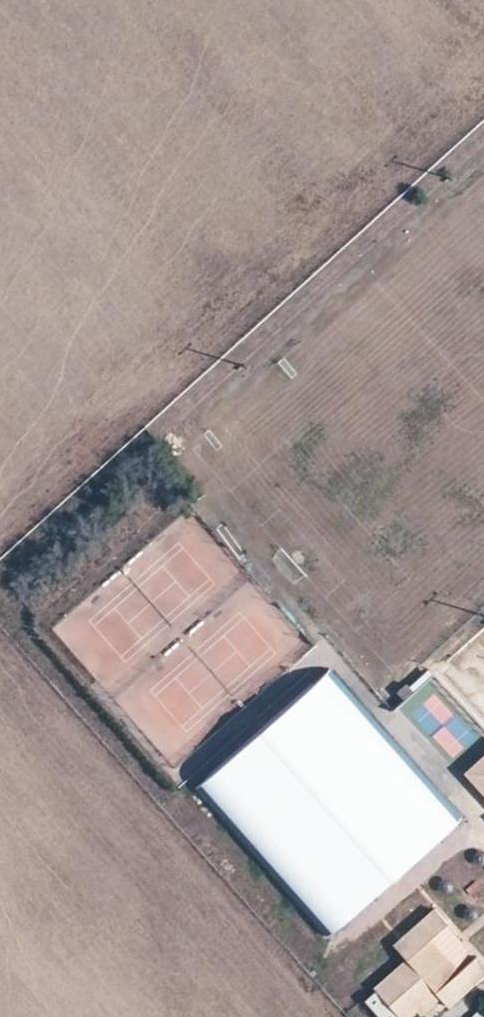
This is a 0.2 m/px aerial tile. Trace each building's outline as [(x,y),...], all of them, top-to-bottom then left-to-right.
[(327,936),(461,816),(330,669),(196,790),(327,936)] [(424,671),(396,699),(454,759),(483,731),(424,671)] [(466,770),(483,790),(483,755),(466,770)] [(483,975),(483,958),(477,950),(459,966),(434,938),(452,922),(436,904),(396,939),(410,954),(376,983),(406,1016),(408,1016),(440,988),(453,1003),(483,975)] [(452,922),(434,938),(459,966),(477,950),(452,922)]
